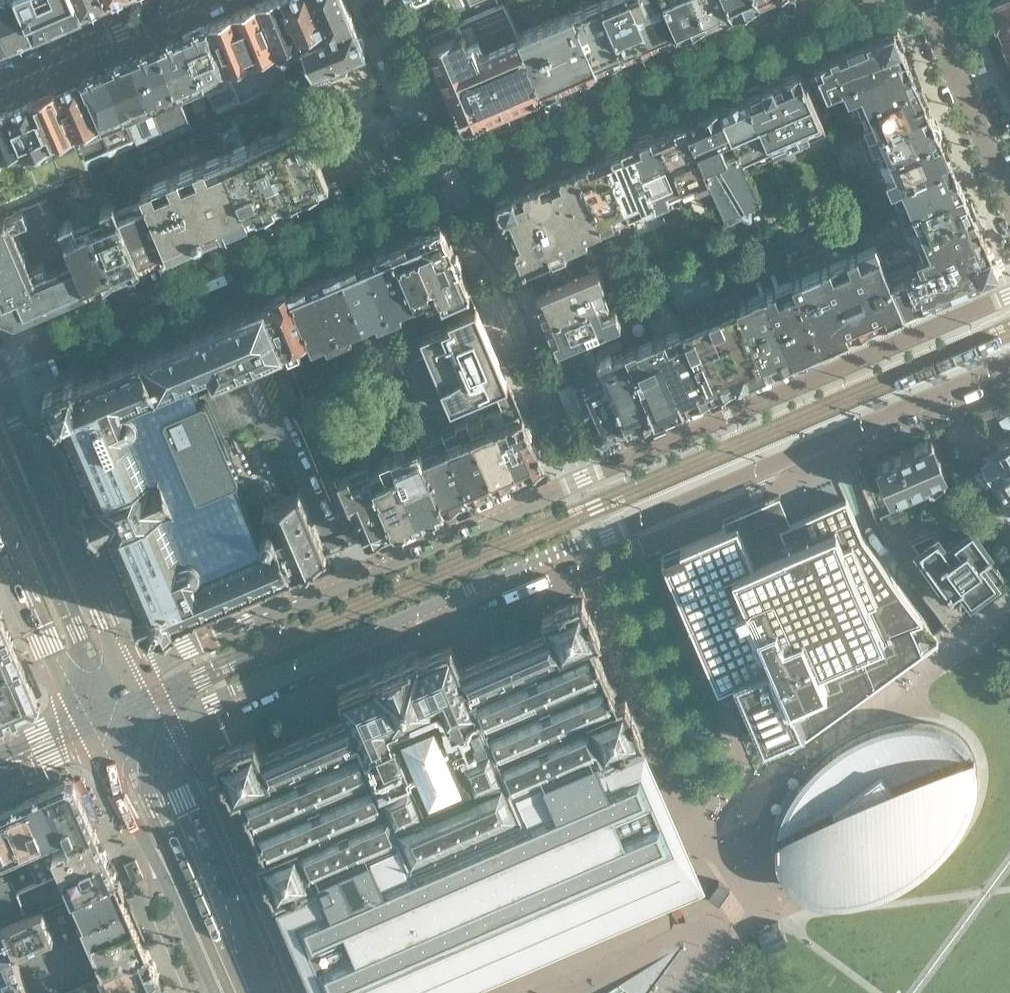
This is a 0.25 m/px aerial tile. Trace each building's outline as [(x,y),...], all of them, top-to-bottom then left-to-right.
[(18,0),(0,0),(0,21),(10,43),(32,34),(18,0)] [(77,0),(18,0),(32,33),(82,12),(77,0)] [(105,0),(77,0),(82,12),(106,1),(105,0)] [(285,0),(264,0),(257,3),(276,48),(301,37),(285,0)] [(324,23),(314,0),(285,0),(301,37),(276,48),(291,81),(315,70),(303,43),(328,33),(324,23)] [(346,0),(314,0),(324,23),(328,33),(303,43),(315,70),(317,75),(367,55),(365,48),(346,0)] [(422,28),(452,14),(446,0),(410,0),(422,28)] [(452,14),(472,6),(469,0),(446,0),(452,14)] [(601,0),(599,0),(572,11),(597,67),(625,55),(601,0)] [(633,0),(601,0),(625,55),(652,44),(633,0)] [(665,0),(633,0),(652,44),(679,32),(665,0)] [(698,0),(665,0),(679,32),(706,21),(698,0)] [(729,0),(698,0),(706,21),(733,9),(729,0)] [(733,9),(754,0),(729,0),(733,9)] [(990,3),(988,4),(1009,56),(1009,0),(998,0),(990,3)] [(276,48),(257,3),(233,13),(234,14),(252,58),(267,91),(291,81),(276,48)] [(597,67),(572,11),(519,34),(543,90),(597,67)] [(252,58),(234,14),(230,15),(230,14),(209,23),(228,68),(243,102),(267,91),(252,58)] [(543,90),(519,34),(514,23),(473,41),(463,18),(426,34),(429,43),(464,124),(543,90)] [(0,21),(0,47),(10,43),(0,21)] [(244,104),(243,102),(228,68),(209,23),(183,34),(204,82),(218,115),(244,104)] [(844,84),(906,57),(894,27),(814,61),(799,68),(810,93),(821,88),(824,85),(827,92),(844,85),(844,84)] [(204,82),(183,34),(157,45),(177,93),(204,82)] [(177,93),(157,45),(135,54),(136,56),(133,57),(132,56),(131,56),(131,57),(150,105),(160,101),(163,106),(179,99),(177,93)] [(164,139),(150,105),(131,57),(105,68),(105,69),(138,143),(140,149),(164,139)] [(858,107),(917,82),(906,57),(844,84),(844,85),(854,109),(858,107)] [(825,130),(812,97),(810,93),(799,68),(745,91),(771,152),(825,130)] [(138,143),(105,69),(89,76),(89,75),(79,79),(101,132),(111,155),(138,143)] [(101,132),(79,79),(55,89),(86,165),(111,155),(101,132)] [(928,108),(917,82),(858,107),(870,134),(928,108)] [(86,165),(55,89),(31,100),(53,152),(65,181),(89,171),(86,165)] [(309,108),(301,90),(292,93),(300,111),(309,108)] [(771,152),(745,91),(718,102),(741,158),(754,153),(756,158),(771,152)] [(53,152),(31,100),(6,110),(24,154),(41,192),(65,181),(53,152)] [(741,158),(718,102),(684,117),(715,190),(723,208),(756,194),(741,158)] [(940,134),(928,108),(870,134),(881,161),(940,134)] [(24,154),(6,110),(0,113),(0,157),(19,201),(41,192),(24,154)] [(715,190),(684,117),(658,128),(685,190),(700,183),(705,194),(715,190)] [(329,182),(302,120),(274,132),(301,195),(329,182)] [(685,190),(658,128),(630,140),(662,212),(674,207),(669,196),(685,190)] [(301,195),(274,132),(247,144),(273,206),(301,195)] [(951,161),(943,141),(940,134),(881,161),(892,186),(951,161)] [(159,161),(186,149),(182,139),(154,151),(159,161)] [(662,212),(630,140),(604,151),(631,212),(645,206),(650,217),(662,212)] [(273,206),(247,144),(221,156),(247,218),(273,206)] [(133,172),(159,161),(154,151),(129,162),(132,170),(133,172)] [(631,212),(604,151),(576,163),(602,224),(607,235),(621,229),(616,218),(631,212)] [(247,218),(221,156),(141,191),(168,252),(247,218)] [(0,157),(0,209),(9,206),(19,201),(0,157)] [(962,187),(951,161),(892,186),(903,211),(962,187)] [(105,181),(132,170),(129,162),(102,173),(105,181)] [(602,224),(576,163),(549,175),(578,241),(589,236),(587,230),(602,224)] [(578,241),(549,175),(523,186),(549,246),(564,281),(590,270),(578,241)] [(168,252),(141,191),(138,183),(122,189),(129,205),(133,203),(136,210),(121,216),(141,263),(168,252)] [(549,246),(523,186),(495,198),(536,294),(564,281),(549,246)] [(905,244),(911,241),(974,214),(962,187),(903,211),(893,216),(905,244)] [(60,225),(48,196),(0,217),(0,305),(4,315),(13,318),(87,287),(60,225)] [(141,263),(121,216),(114,201),(100,207),(106,222),(94,227),(114,275),(141,263)] [(923,267),(985,240),(974,214),(911,241),(923,267)] [(114,275),(94,227),(79,234),(73,219),(60,225),(87,287),(114,275)] [(470,292),(441,221),(415,232),(442,296),(440,297),(448,316),(475,304),(470,292)] [(442,296),(415,232),(390,243),(416,304),(427,299),(428,302),(440,297),(442,296)] [(918,303),(998,269),(985,240),(923,267),(891,281),(903,309),(918,302),(918,303)] [(416,304),(390,243),(364,254),(391,317),(402,313),(401,311),(416,304)] [(903,309),(891,281),(875,244),(829,263),(825,259),(818,262),(820,267),(791,279),(820,345),(903,309)] [(391,317),(364,254),(339,265),(365,327),(379,321),(379,322),(391,317)] [(365,327),(339,265),(315,275),(342,338),(353,333),(352,332),(365,327)] [(607,293),(601,280),(603,279),(598,267),(590,270),(564,281),(536,294),(547,319),(607,293)] [(342,338),(315,275),(289,286),(309,334),(315,348),(326,342),(327,344),(342,338)] [(820,345),(791,279),(764,291),(792,357),(820,345)] [(309,334),(289,286),(263,298),(264,300),(284,347),(288,357),(301,351),(296,340),(309,334)] [(792,357),(764,291),(737,302),(766,368),(792,357)] [(557,344),(620,318),(614,305),(612,305),(607,293),(547,319),(557,344)] [(327,554),(300,492),(264,508),(259,497),(255,499),(256,501),(178,534),(173,524),(178,522),(175,514),(170,516),(164,503),(173,499),(157,461),(148,465),(139,446),(226,407),(252,396),(239,366),(284,347),(264,300),(84,377),(84,376),(74,380),(73,379),(44,391),(46,395),(45,396),(43,402),(48,414),(54,417),(55,417),(56,421),(58,420),(62,430),(63,430),(88,489),(81,492),(88,507),(90,508),(91,508),(95,519),(94,521),(100,536),(107,533),(132,592),(131,592),(136,603),(134,603),(142,621),(159,628),(177,620),(176,619),(198,609),(197,608),(290,569),(290,570),(327,554)] [(766,368),(737,302),(713,313),(712,312),(710,313),(711,314),(739,380),(766,368)] [(508,381),(488,333),(477,307),(403,338),(405,343),(378,355),(402,413),(417,407),(422,418),(494,387),(508,381)] [(739,380),(711,314),(683,325),(711,392),(739,380)] [(711,392),(683,325),(655,337),(683,403),(711,392)] [(683,403),(655,337),(636,345),(635,341),(624,345),(627,351),(655,416),(683,403)] [(627,428),(597,355),(596,353),(586,357),(579,340),(559,349),(597,436),(603,438),(627,428)] [(655,416),(627,351),(612,358),(609,350),(597,355),(627,428),(655,416)] [(272,387),(261,360),(248,365),(259,392),(272,387)] [(539,451),(508,381),(494,387),(502,405),(492,409),(519,474),(544,463),(540,454),(540,453),(539,451)] [(519,474),(492,409),(482,413),(484,416),(469,423),(495,484),(519,474)] [(495,484),(469,423),(467,419),(455,424),(457,428),(443,434),(469,495),(495,484)] [(469,495),(443,434),(441,430),(432,434),(434,438),(418,444),(423,457),(444,506),(469,495)] [(1008,435),(986,448),(989,453),(983,457),(988,467),(1009,504),(1009,438),(1008,435)] [(946,473),(942,466),(930,437),(911,445),(912,447),(877,462),(892,496),(927,481),(932,487),(946,476),(944,474),(946,473)] [(444,506),(423,457),(418,444),(403,451),(402,448),(390,453),(417,517),(444,506)] [(417,517),(390,453),(380,458),(381,460),(368,466),(374,478),(394,527),(417,517)] [(964,484),(954,460),(942,466),(946,473),(954,491),(964,484)] [(374,478),(368,466),(367,464),(318,484),(345,546),(347,545),(347,543),(362,537),(362,538),(365,537),(366,539),(394,527),(374,478)] [(935,642),(934,641),(922,650),(911,624),(922,619),(862,535),(846,497),(789,521),(777,491),(725,514),(728,520),(678,542),(678,543),(662,550),(661,549),(659,550),(718,686),(735,679),(763,745),(797,730),(800,737),(788,746),(789,748),(935,642)] [(904,515),(901,507),(882,515),(885,523),(895,519),(904,515)] [(900,531),(895,519),(885,523),(891,535),(900,531)] [(1003,574),(989,555),(991,553),(989,550),(974,529),(957,541),(955,538),(946,545),(935,530),(912,537),(911,538),(947,589),(951,594),(953,593),(961,604),(970,598),(971,598),(995,581),(994,580),(1003,574)] [(643,738),(638,726),(639,725),(632,710),(631,711),(625,698),(618,701),(592,642),(600,639),(594,626),(595,626),(589,611),(588,611),(582,599),(569,604),(569,603),(554,609),(554,610),(542,616),(548,631),(461,669),(451,645),(420,659),(419,656),(369,677),(370,680),(339,693),(349,717),(261,754),(255,739),(242,745),(242,744),(227,750),(227,751),(215,757),(220,770),(219,770),(225,784),(225,785),(227,785),(232,798),(240,794),(264,852),(256,855),(262,868),(260,868),(267,884),(268,883),(274,896),(315,992),(464,992),(521,969),(705,890),(643,738)] [(1,611),(0,612),(0,718),(35,703),(38,696),(1,611)] [(775,843),(775,847),(775,849),(776,851),(776,853),(776,855),(777,857),(777,859),(778,861),(778,863),(779,864),(780,866),(781,868),(782,870),(783,871),(784,873),(785,875),(786,876),(788,878),(789,879),(790,881),(792,882),(793,883),(795,885),(797,886),(798,887),(800,888),(802,889),(804,890),(805,891),(807,891),(810,892),(813,893),(816,894),(819,894),(822,895),(825,895),(828,896),(831,896),(834,896),(837,896),(840,896),(843,896),(846,896),(849,896),(853,895),(856,895),(859,894),(862,893),(866,892),(869,892),(872,891),(875,889),(878,888),(881,887),(884,886),(888,884),(891,883),(894,881),(898,880),(901,878),(904,876),(907,874),(910,872),(913,870),(916,868),(919,866),(922,864),(925,862),(927,860),(930,857),(933,855),(936,852),(938,850),(941,847),(943,845),(946,842),(948,839),(950,837),(952,834),(954,831),(956,829),(958,826),(960,824),(961,821),(963,818),(964,816),(966,813),(967,810),(968,807),(969,804),(970,802),(971,799),(972,796),(973,793),(974,790),(974,788),(974,785),(975,782),(975,780),(975,777),(975,774),(975,772),(975,769),(975,766),(975,763),(974,761),(973,757),(973,755),(972,753),(970,751),(969,749),(968,747),(967,745),(966,744),(964,742),(963,740),(961,738),(960,737),(958,735),(956,734),(954,732),(953,731),(951,730),(949,729),(947,727),(945,726),(942,726),(940,725),(938,724),(935,723),(933,723),(930,722),(928,722),(925,721),(923,721),(920,721),(918,721),(915,721),(913,721),(911,721),(908,721),(906,721),(903,722),(901,722),(898,722),(895,723),(892,724),(889,724),(885,725),(882,726),(879,727),(876,728),(873,729),(870,730),(867,731),(864,733),(861,734),(858,736),(855,737),(852,739),(849,740),(846,742),(842,744),(839,746),(836,748),(833,751),(830,753),(827,755),(824,757),(821,760),(818,762),(816,765),(813,768),(811,770),(808,772),(806,775),(804,777),(802,779),(800,782),(798,785),(796,787),(794,790),(792,793),(790,795),(789,798),(787,801),(786,804),(784,807),(783,810),(782,813),(781,816),(780,819),(779,822),(778,825),(778,828),(777,831),(776,834),(776,837),(776,840),(775,843)] [(105,850),(92,821),(100,818),(88,790),(80,794),(74,780),(65,776),(47,784),(65,827),(71,841),(28,859),(38,879),(43,877),(63,868),(105,850)] [(65,827),(47,784),(25,793),(44,836),(65,827)] [(44,836),(25,793),(3,803),(22,846),(44,836)] [(3,803),(0,805),(0,853),(1,855),(22,846),(3,803)] [(54,901),(115,875),(105,850),(63,868),(43,877),(54,901)] [(1,855),(0,853),(0,915),(2,919),(25,908),(1,855)] [(144,876),(135,858),(124,863),(133,881),(144,876)] [(127,901),(115,875),(54,901),(2,924),(8,941),(10,940),(31,992),(36,992),(44,989),(46,992),(111,992),(158,973),(127,901)] [(718,901),(728,887),(719,881),(709,895),(718,901)] [(787,941),(777,920),(770,923),(767,925),(756,929),(761,941),(765,950),(773,947),(787,941)] [(10,940),(8,941),(2,943),(3,956),(2,956),(7,967),(0,970),(0,971),(7,989),(5,989),(7,992),(31,992),(10,940)] [(684,948),(682,946),(674,958),(668,953),(605,992),(651,992),(684,948)] [(158,973),(111,992),(167,992),(158,973)]
